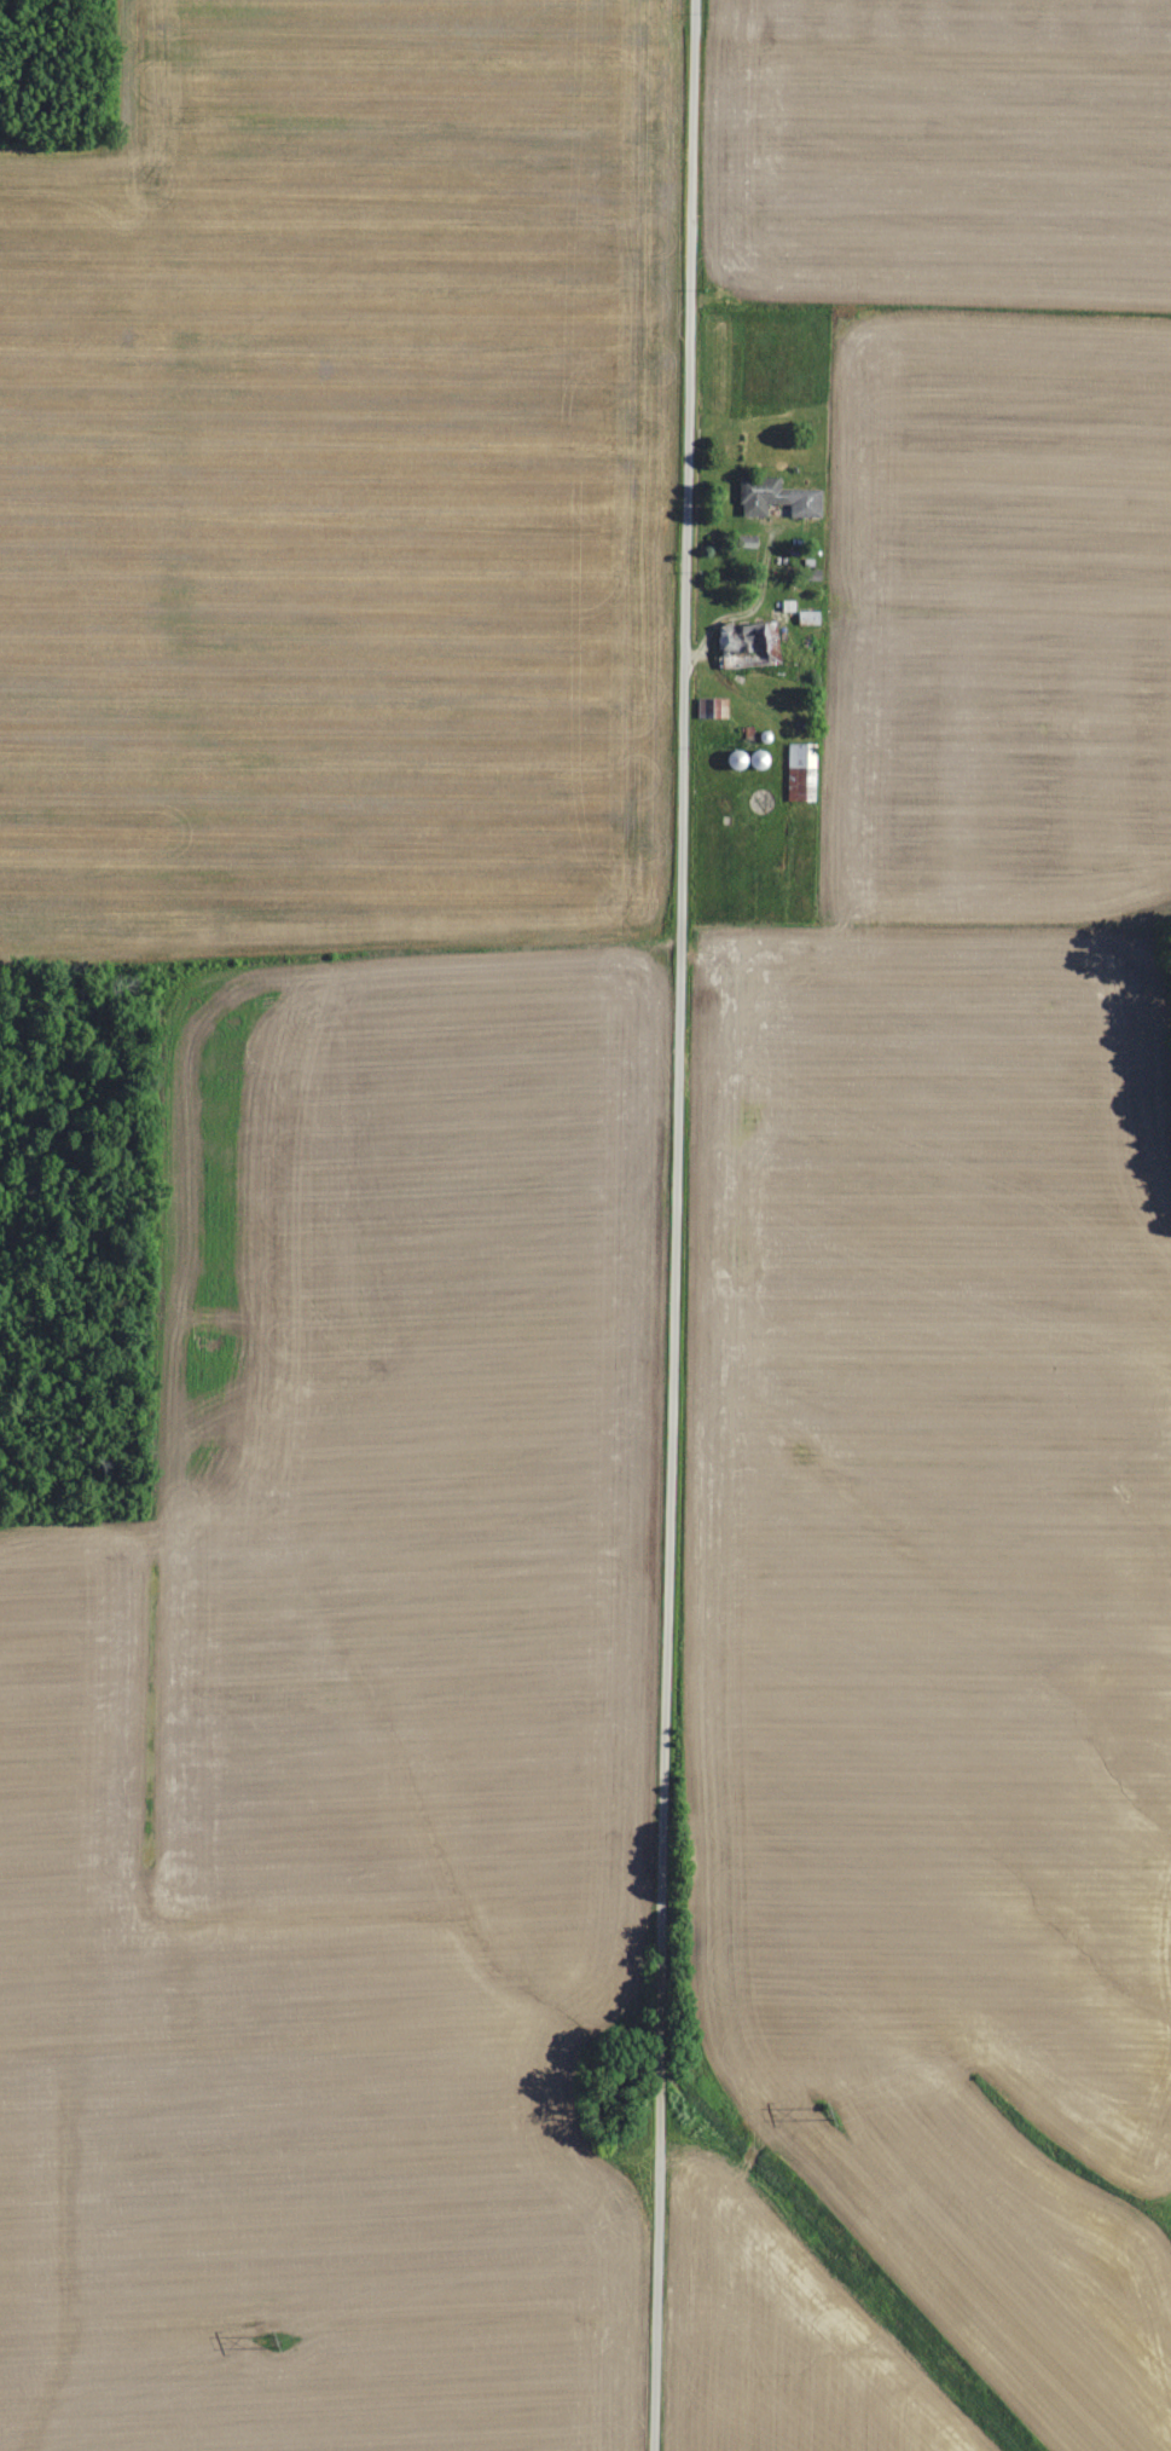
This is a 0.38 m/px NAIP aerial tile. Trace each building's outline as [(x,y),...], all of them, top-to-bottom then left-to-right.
[(827,518),(827,490),(786,490),(786,477),(745,476),(745,516),(772,516),(772,504),(795,504),(795,517),(827,518)] [(754,644),(763,643),(762,623),(724,627),(727,653),(754,650),(754,644)] [(791,800),(819,800),(818,742),(790,743),(791,800)]
